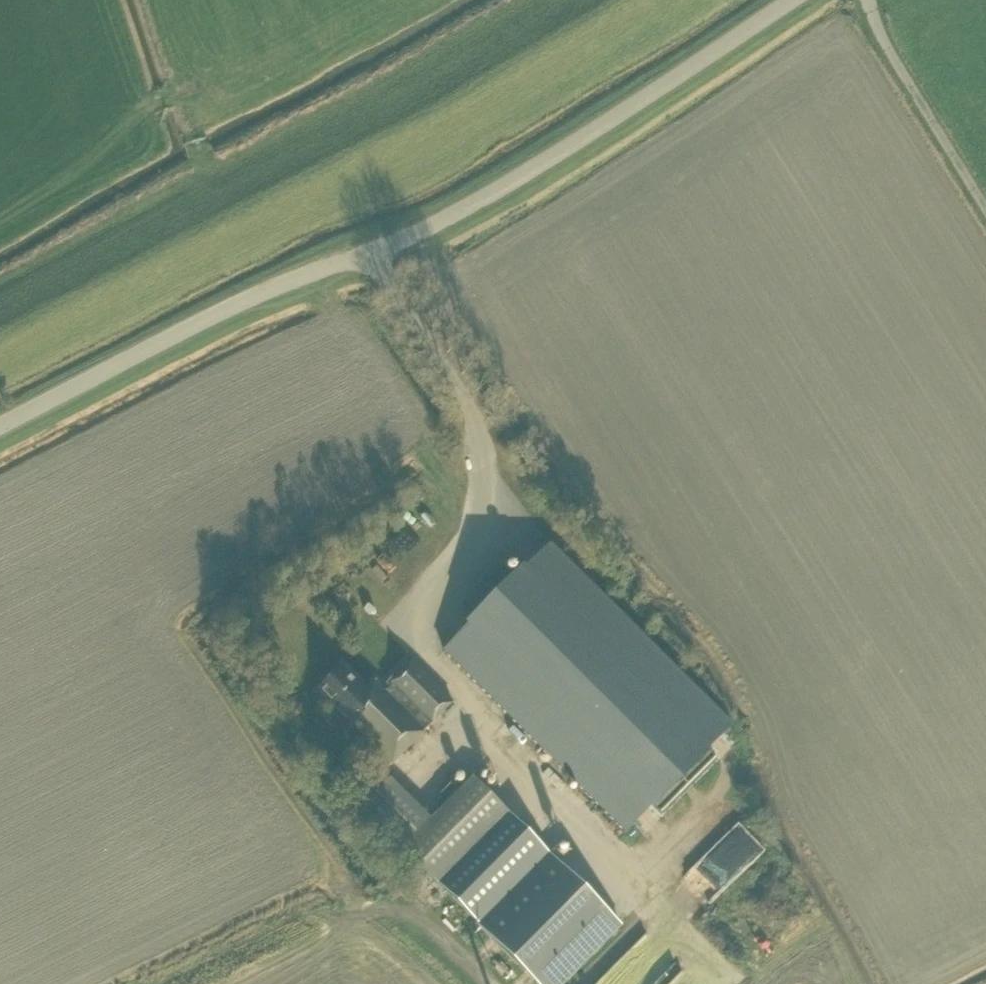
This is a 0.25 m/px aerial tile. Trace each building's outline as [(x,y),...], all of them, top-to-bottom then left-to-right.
[(445,651),(625,833),(651,808),(661,817),(716,763),(707,753),(733,727),(553,545),(517,580),(504,567),(468,603),(481,616),(445,651)] [(425,733),(423,731),(453,701),(411,659),(383,687),(376,679),(364,691),(340,667),(317,689),(353,726),(350,729),(388,769),(425,733)] [(473,778),(403,850),(438,884),(508,812),(473,778)] [(374,821),(403,791),(390,779),(361,808),(374,821)] [(508,812),(438,884),(479,925),(550,854),(508,812)] [(620,924),(550,854),(479,925),(478,927),(535,983),(560,983),(620,924)]
